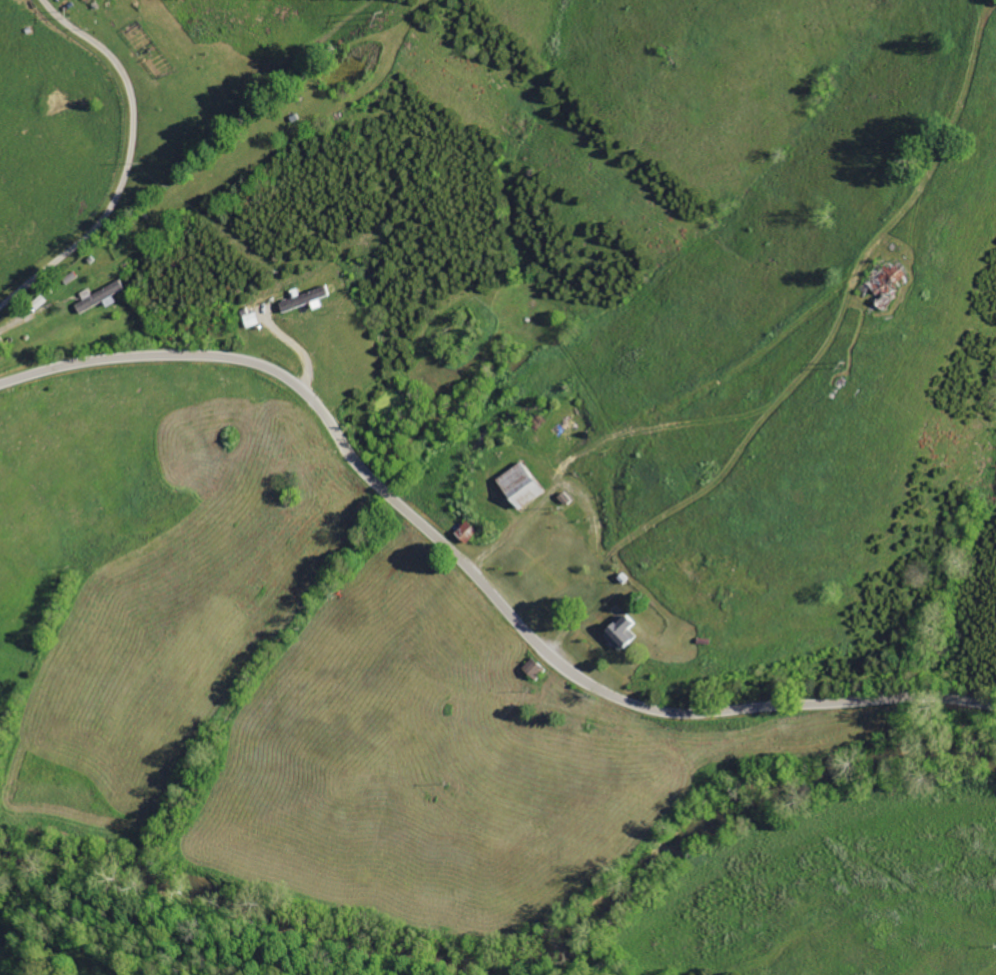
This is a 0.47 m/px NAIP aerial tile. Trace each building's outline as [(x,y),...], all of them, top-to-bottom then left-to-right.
[(107,301),(109,305),(115,302),(112,296),(126,289),(121,280),(92,295),(89,290),(84,293),(87,299),(77,305),(82,314),(107,301)] [(244,316),(246,328),(259,325),(257,314),(244,316)] [(513,510),(540,499),(525,464),(498,475),(513,510)] [(619,652),(636,636),(629,628),(635,623),(626,613),(603,634),(619,652)]
